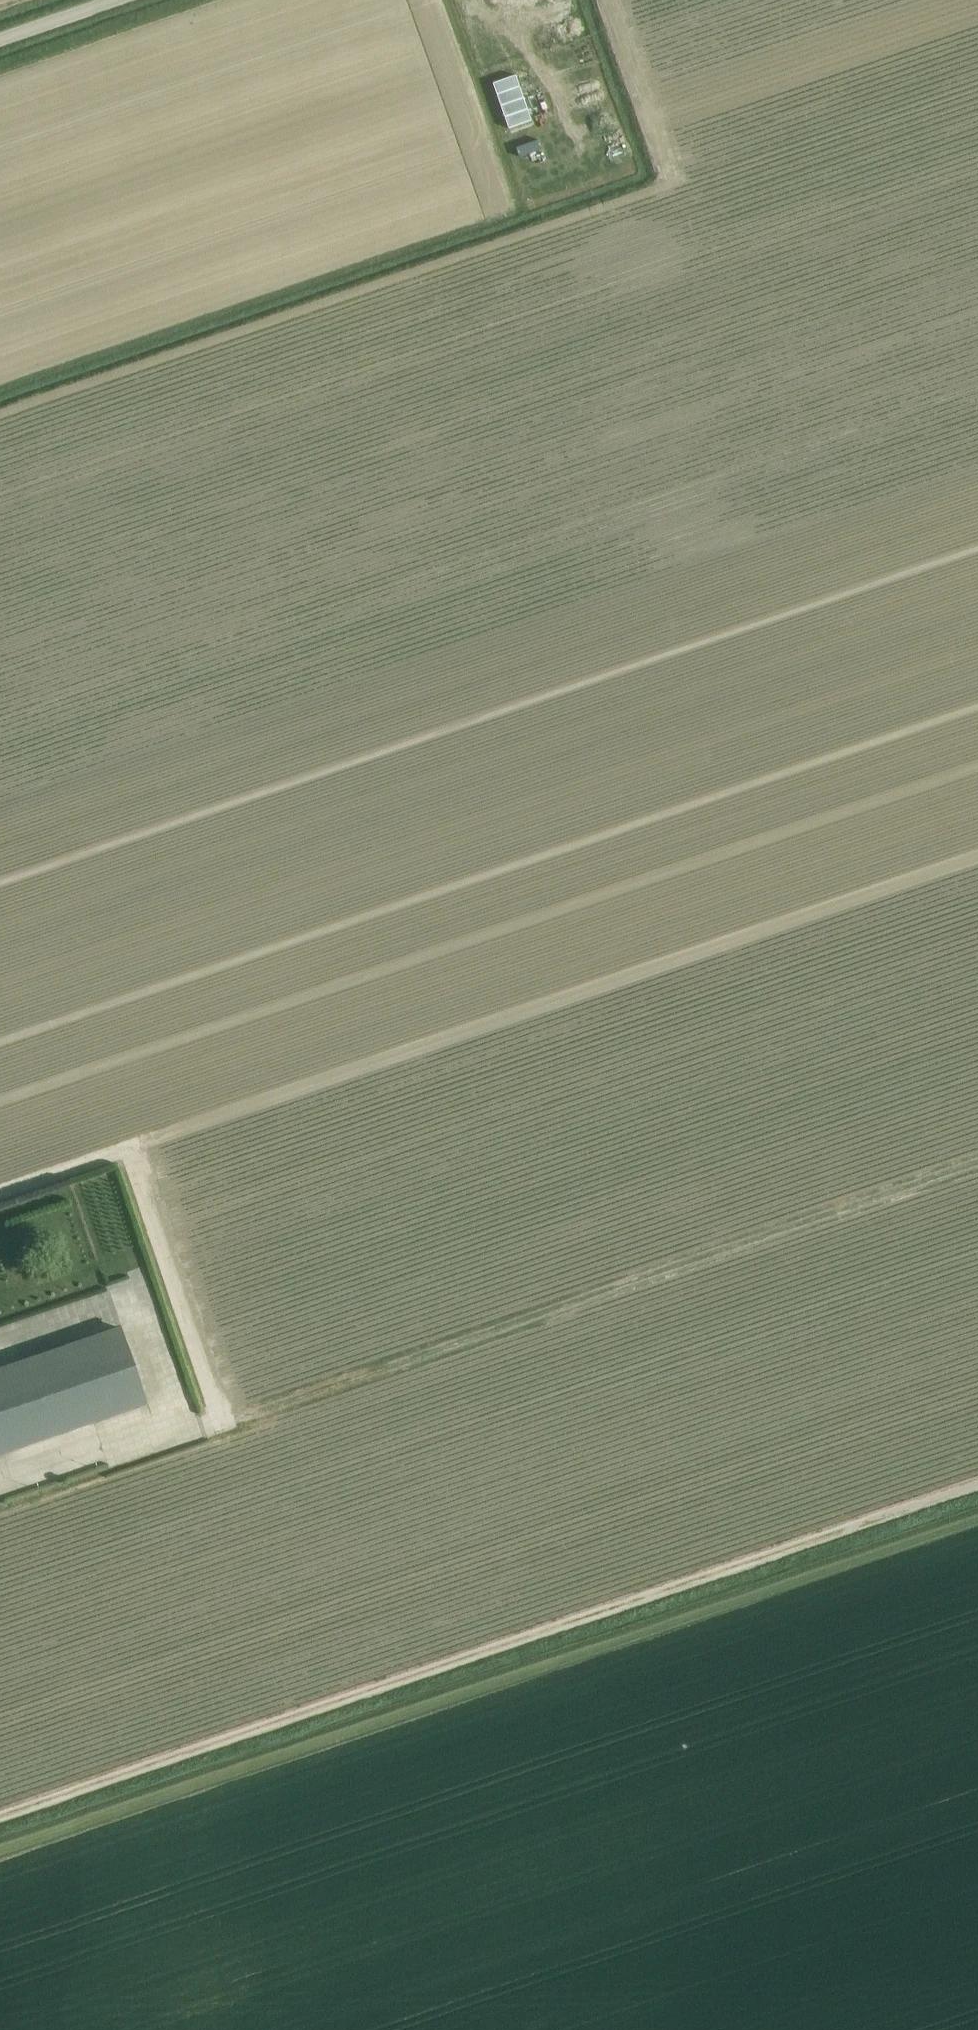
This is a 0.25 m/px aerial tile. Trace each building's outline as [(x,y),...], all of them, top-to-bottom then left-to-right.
[(148,1403),(142,1387),(123,1330),(0,1370),(0,1455),(148,1403)]
